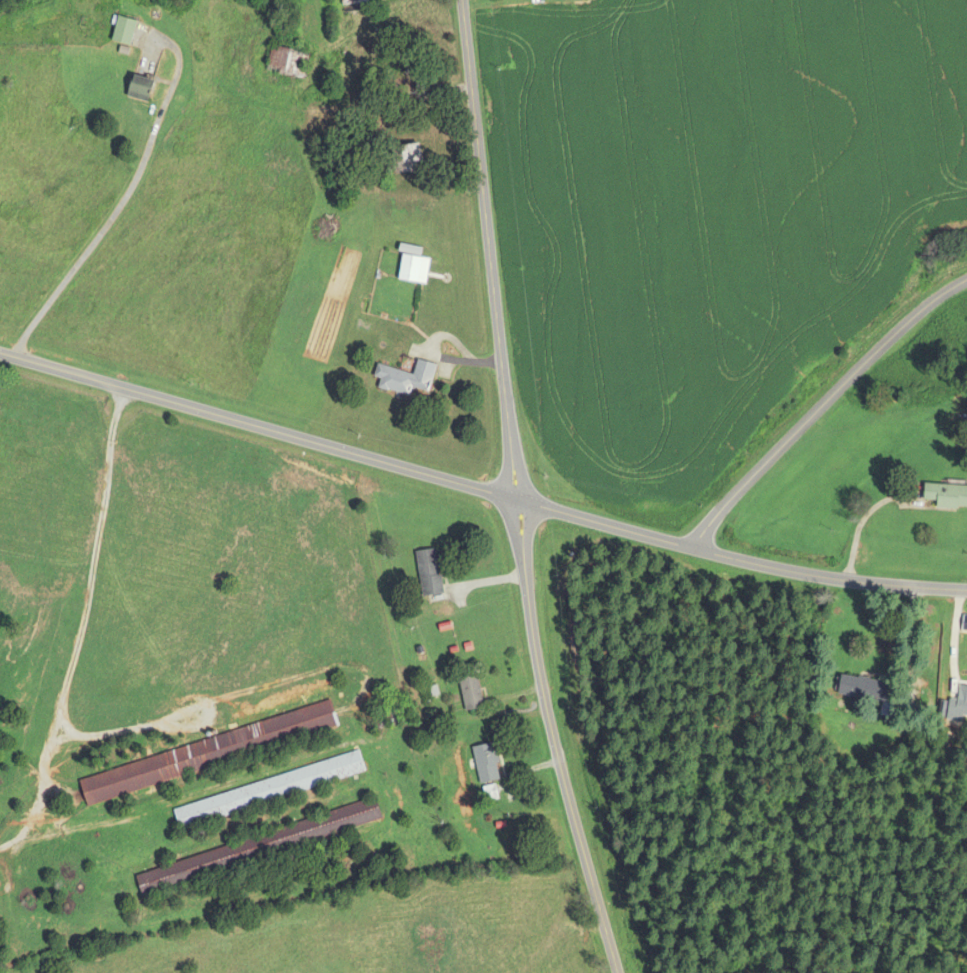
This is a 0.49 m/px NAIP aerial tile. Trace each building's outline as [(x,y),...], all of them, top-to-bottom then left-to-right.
[(129,47),(136,22),(117,17),(110,42),(129,47)] [(309,54),(271,47),(266,72),(304,79),(309,54)] [(145,103),(153,83),(133,75),(125,96),(145,103)] [(387,154),(397,177),(423,166),(413,143),(387,154)] [(422,259),(402,255),(397,281),(417,284),(422,259)] [(378,388),(409,397),(411,389),(428,393),(436,365),(417,360),(413,375),(376,365),(373,378),(380,379),(378,388)] [(923,484),(923,502),(935,502),(934,508),(966,509),(966,485),(923,484)] [(441,594),(435,549),(416,551),(421,596),(441,594)] [(889,704),(893,684),(840,675),(837,695),(889,704)] [(459,679),(464,712),(483,709),(477,676),(459,679)] [(966,717),(966,686),(960,685),(955,715),(966,717)] [(77,773),(84,800),(339,736),(332,709),(77,773)] [(478,784),(497,781),(492,745),(473,748),(478,784)] [(172,808),(178,828),(365,775),(359,754),(172,808)] [(382,823),(376,802),(134,874),(140,895),(382,823)]
